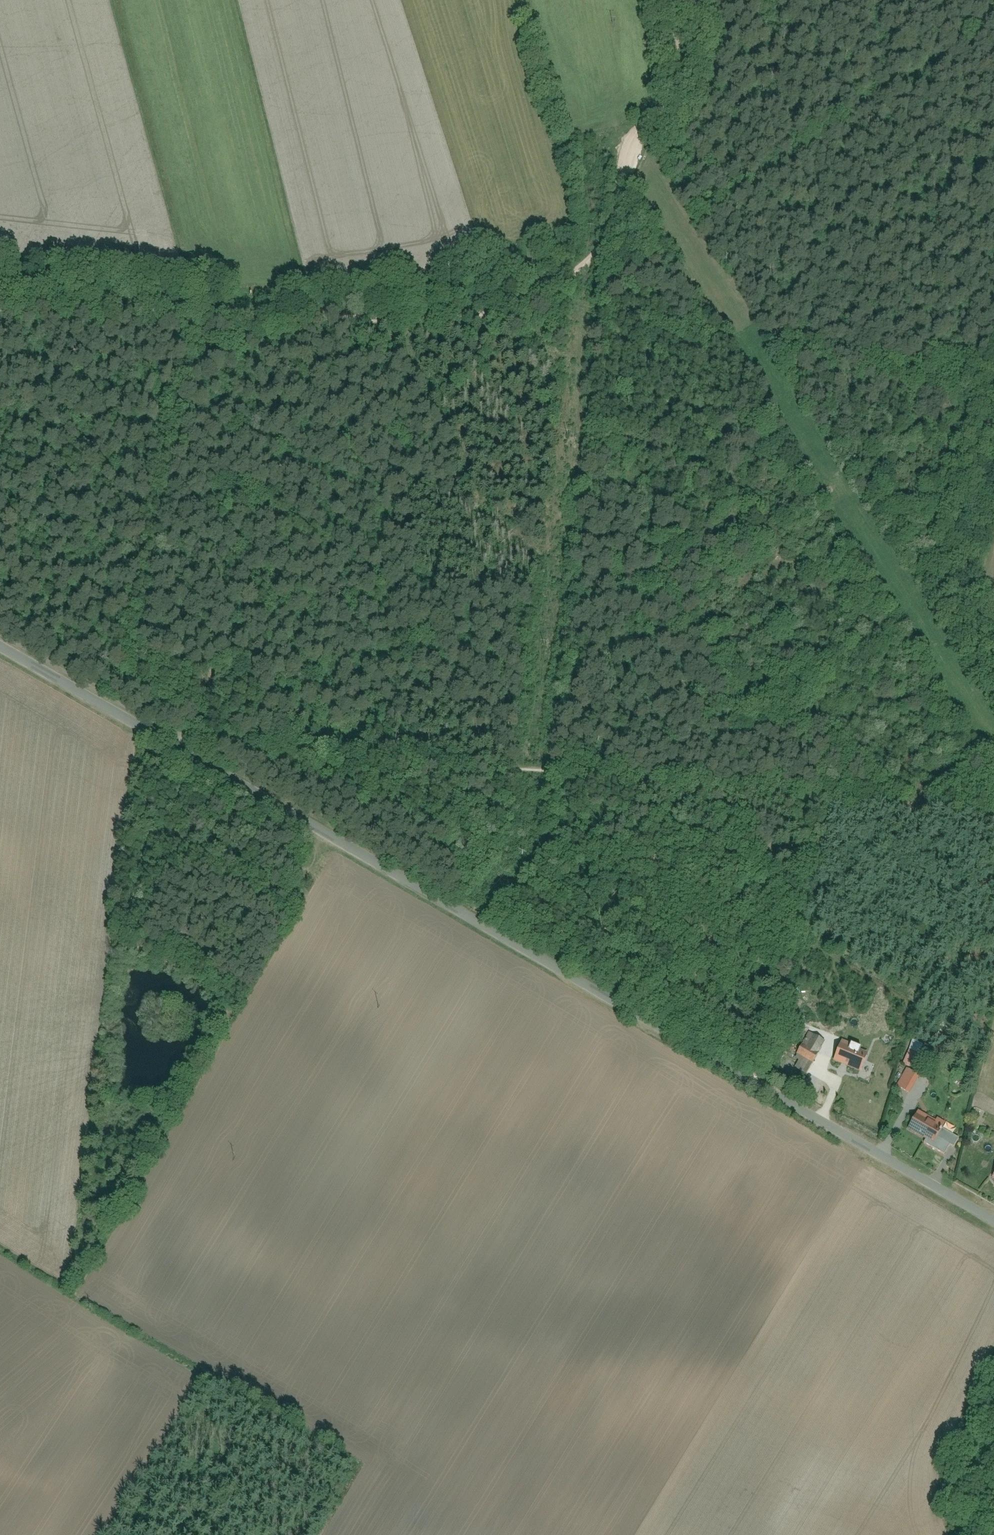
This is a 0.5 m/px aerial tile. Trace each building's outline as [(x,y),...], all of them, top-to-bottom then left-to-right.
[(801,1047),(796,1056),(814,1066),(819,1057),(818,1056),(825,1042),(812,1035),(804,1049),(801,1047)] [(843,1040),(835,1060),(861,1070),(867,1055),(860,1052),(862,1048),(843,1040)] [(903,1064),(914,1070),(922,1056),(911,1050),(903,1064)] [(906,1070),(895,1089),(909,1097),(920,1078),(906,1070)] [(917,1114),(909,1129),(926,1139),(924,1143),(944,1155),(950,1145),(954,1147),(959,1139),(941,1128),(944,1123),(938,1119),(935,1124),(917,1114)]
